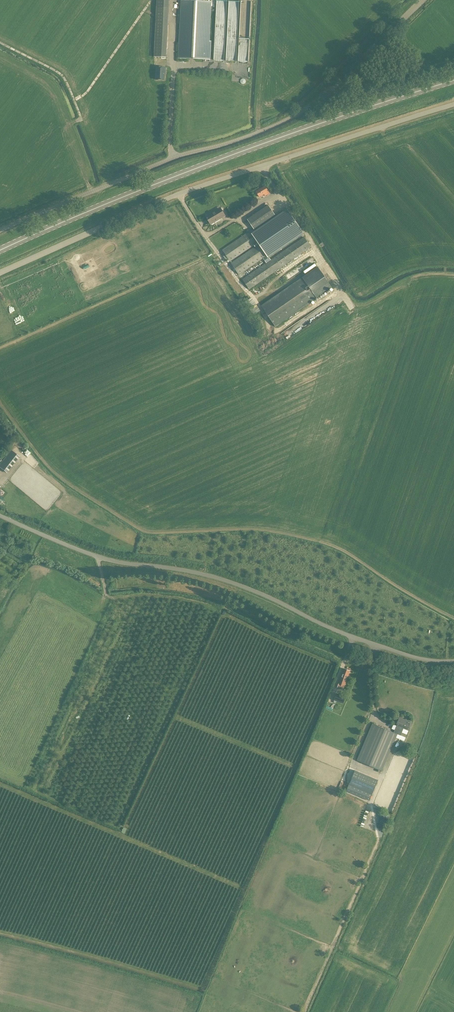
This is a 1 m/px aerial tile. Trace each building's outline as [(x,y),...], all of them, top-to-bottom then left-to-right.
[(210,1),(186,0),(182,0),(179,58),(210,59),(211,41),(208,41),(210,1)] [(218,57),(226,55),(231,56),(236,58),(236,53),(239,62),(248,62),(249,51),(238,51),(241,0),(231,0),(227,8),(227,1),(217,0),(216,24),(228,20),(221,33),(218,33),(220,30),(217,24),(217,30),(216,26),(215,38),(226,34),(226,41),(215,41),(215,44),(237,45),(219,51),(222,51),(218,57)] [(157,6),(154,56),(164,57),(167,7),(157,6)] [(166,67),(157,67),(156,80),(164,80),(165,72),(166,72),(166,67)] [(265,196),(269,193),(265,186),(256,191),(259,197),(264,194),(265,196)] [(275,215),(268,205),(247,219),(254,230),(275,215)] [(211,224),(225,215),(221,208),(212,214),(212,212),(206,216),(211,224)] [(249,290),(302,253),(311,247),(304,236),(280,253),(271,260),(268,256),(302,233),(286,209),(254,231),(253,229),(250,230),(222,250),(224,253),(230,262),(254,245),(255,247),(245,253),(231,263),(239,275),(263,259),(266,263),(242,279),(249,290)] [(275,327),(332,288),(317,268),(261,306),(275,327)] [(4,478),(19,461),(10,454),(0,467),(0,474),(4,478)] [(350,671),(344,668),(338,687),(343,689),(350,671)] [(346,698),(337,695),(334,701),(343,704),(346,698)] [(404,737),(401,735),(404,728),(409,730),(411,723),(405,721),(406,720),(400,717),(396,725),(397,725),(394,732),(372,723),(356,760),(382,771),(398,734),(399,735),(398,737),(403,739),(404,737)] [(355,769),(347,790),(350,791),(365,798),(369,800),(378,779),(355,769)]
